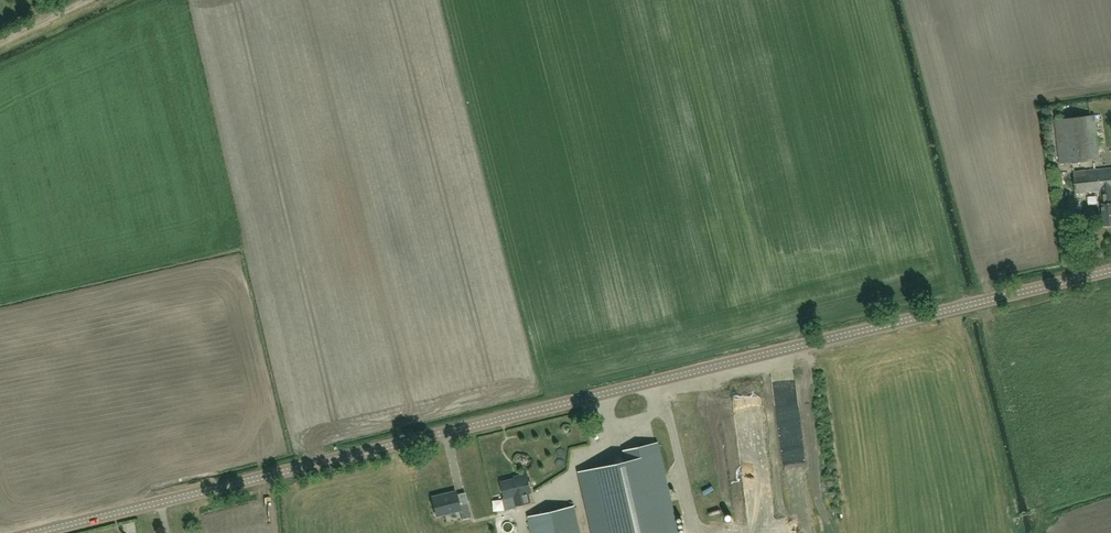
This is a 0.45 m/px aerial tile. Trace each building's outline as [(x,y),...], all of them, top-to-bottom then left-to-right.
[(1060,163),(1101,159),(1096,114),(1054,119),(1060,163)] [(1110,225),(1110,168),(1073,172),(1075,193),(1101,191),(1102,204),(1104,226),(1110,225)] [(50,373),(57,381),(66,372),(59,365),(50,373)] [(716,451),(728,451),(725,413),(702,415),(705,462),(717,461),(716,451)] [(8,478),(7,450),(0,450),(0,478),(8,478)] [(756,492),(770,491),(768,465),(752,467),(753,477),(761,476),(762,486),(755,487),(756,492)] [(529,493),(532,492),(527,474),(518,476),(518,478),(501,482),(505,498),(514,496),(516,506),(531,502),(529,493)] [(468,503),(459,505),(456,491),(432,497),(437,516),(460,510),(462,519),(471,517),(468,503)] [(529,517),(533,532),(579,532),(573,506),(529,517)] [(504,532),(516,532),(512,514),(497,518),(498,525),(502,524),(504,532)] [(825,520),(816,521),(817,532),(826,532),(825,520)]
